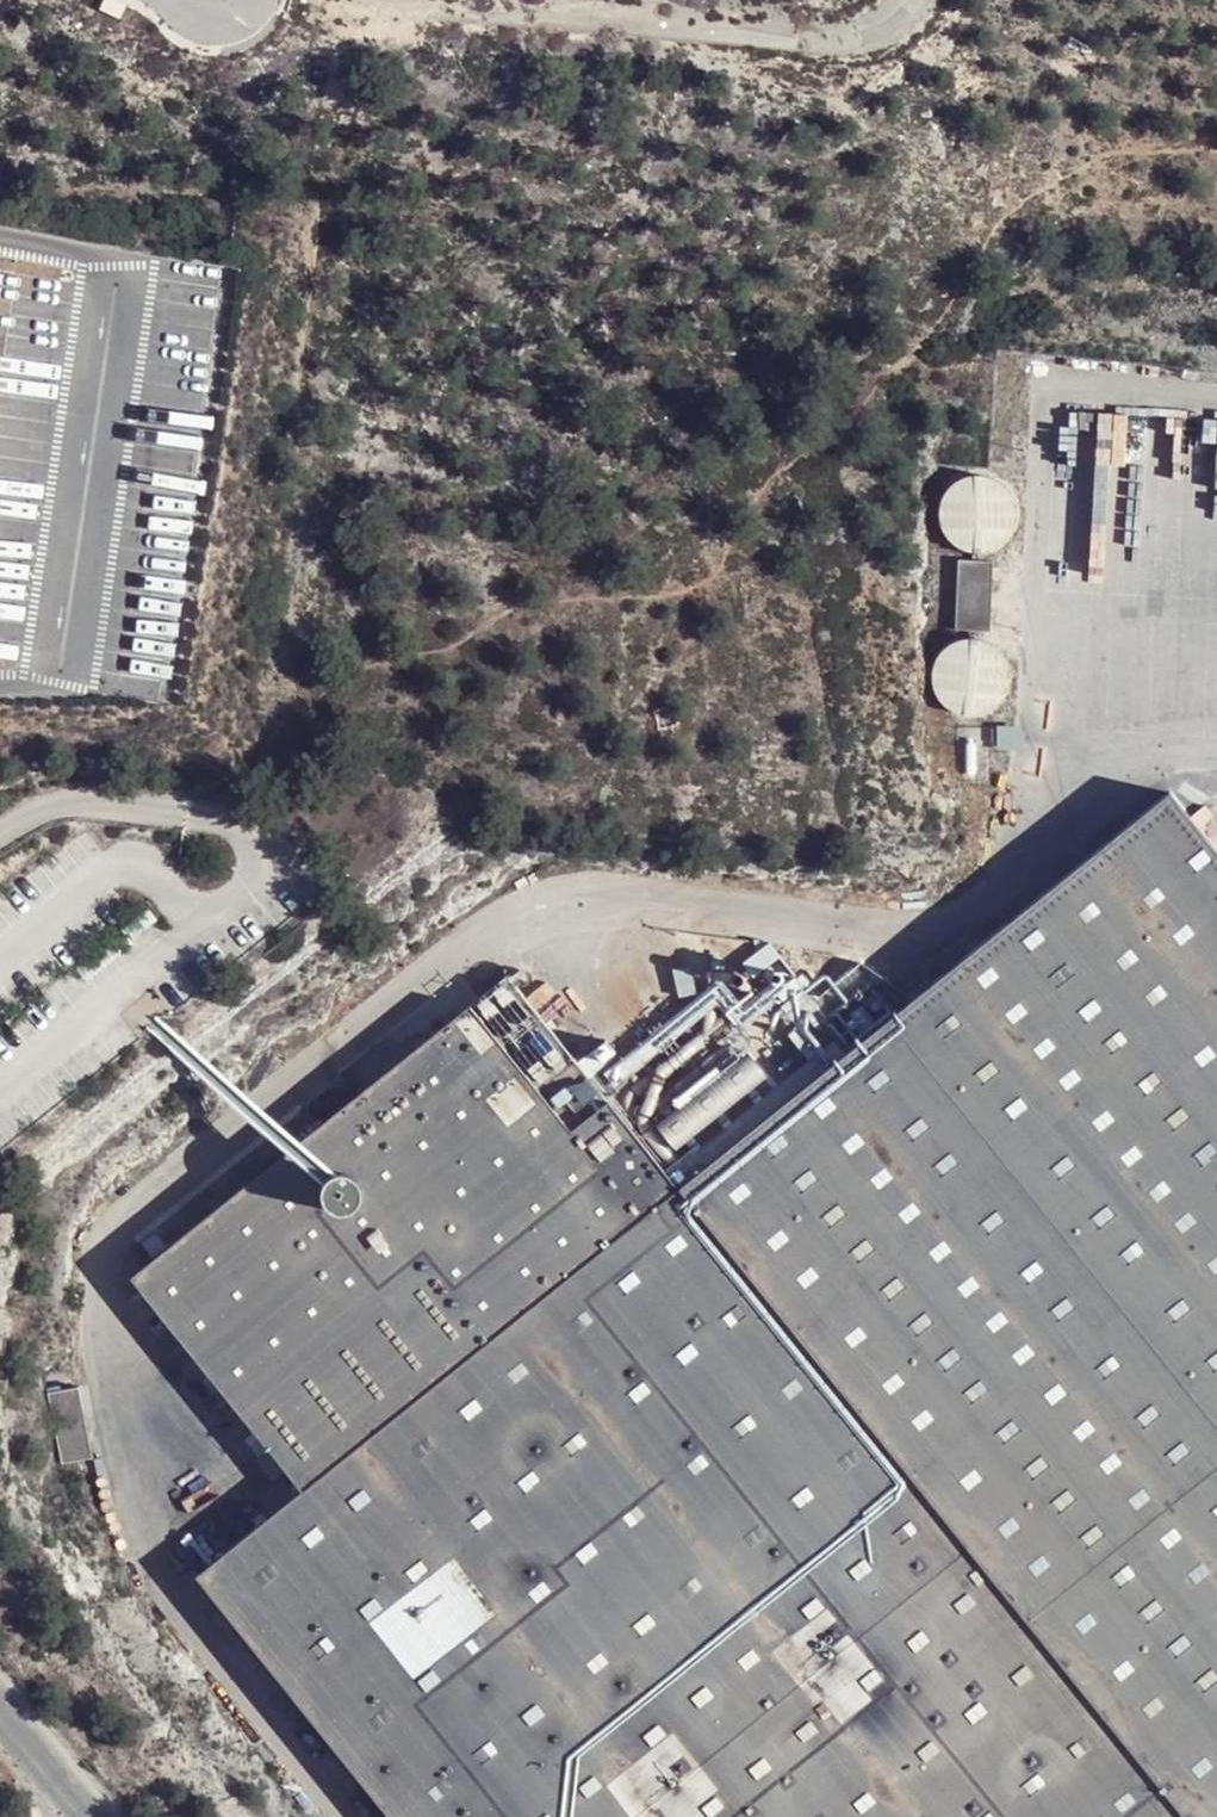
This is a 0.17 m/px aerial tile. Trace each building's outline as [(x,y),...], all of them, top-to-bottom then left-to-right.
[(113,0),(102,0),(98,8),(120,20),(127,7),(113,0)] [(983,547),(993,539),(1000,528),(1003,516),(1001,504),(995,493),(986,484),(975,479),(962,478),(951,481),(942,487),(934,496),(930,507),(930,519),(933,530),(939,539),(948,546),(959,550),(972,551),(983,547)] [(984,634),(987,563),(955,561),(951,631),(984,634)] [(964,644),(952,645),(940,651),(931,660),(926,671),(925,684),(928,696),(936,707),(946,714),(957,717),(969,717),(980,713),(989,706),(995,696),(998,685),(998,674),(994,663),(987,654),(977,647),(964,644)] [(766,944),(594,1085),(509,980),(133,1281),(304,1494),(197,1580),(389,1816),(1216,1816),(1216,855),(1173,798),(914,1004),(857,964),(835,986),(824,975),(807,992),(766,944)] [(77,1386),(46,1393),(61,1462),(92,1456),(77,1386)]
